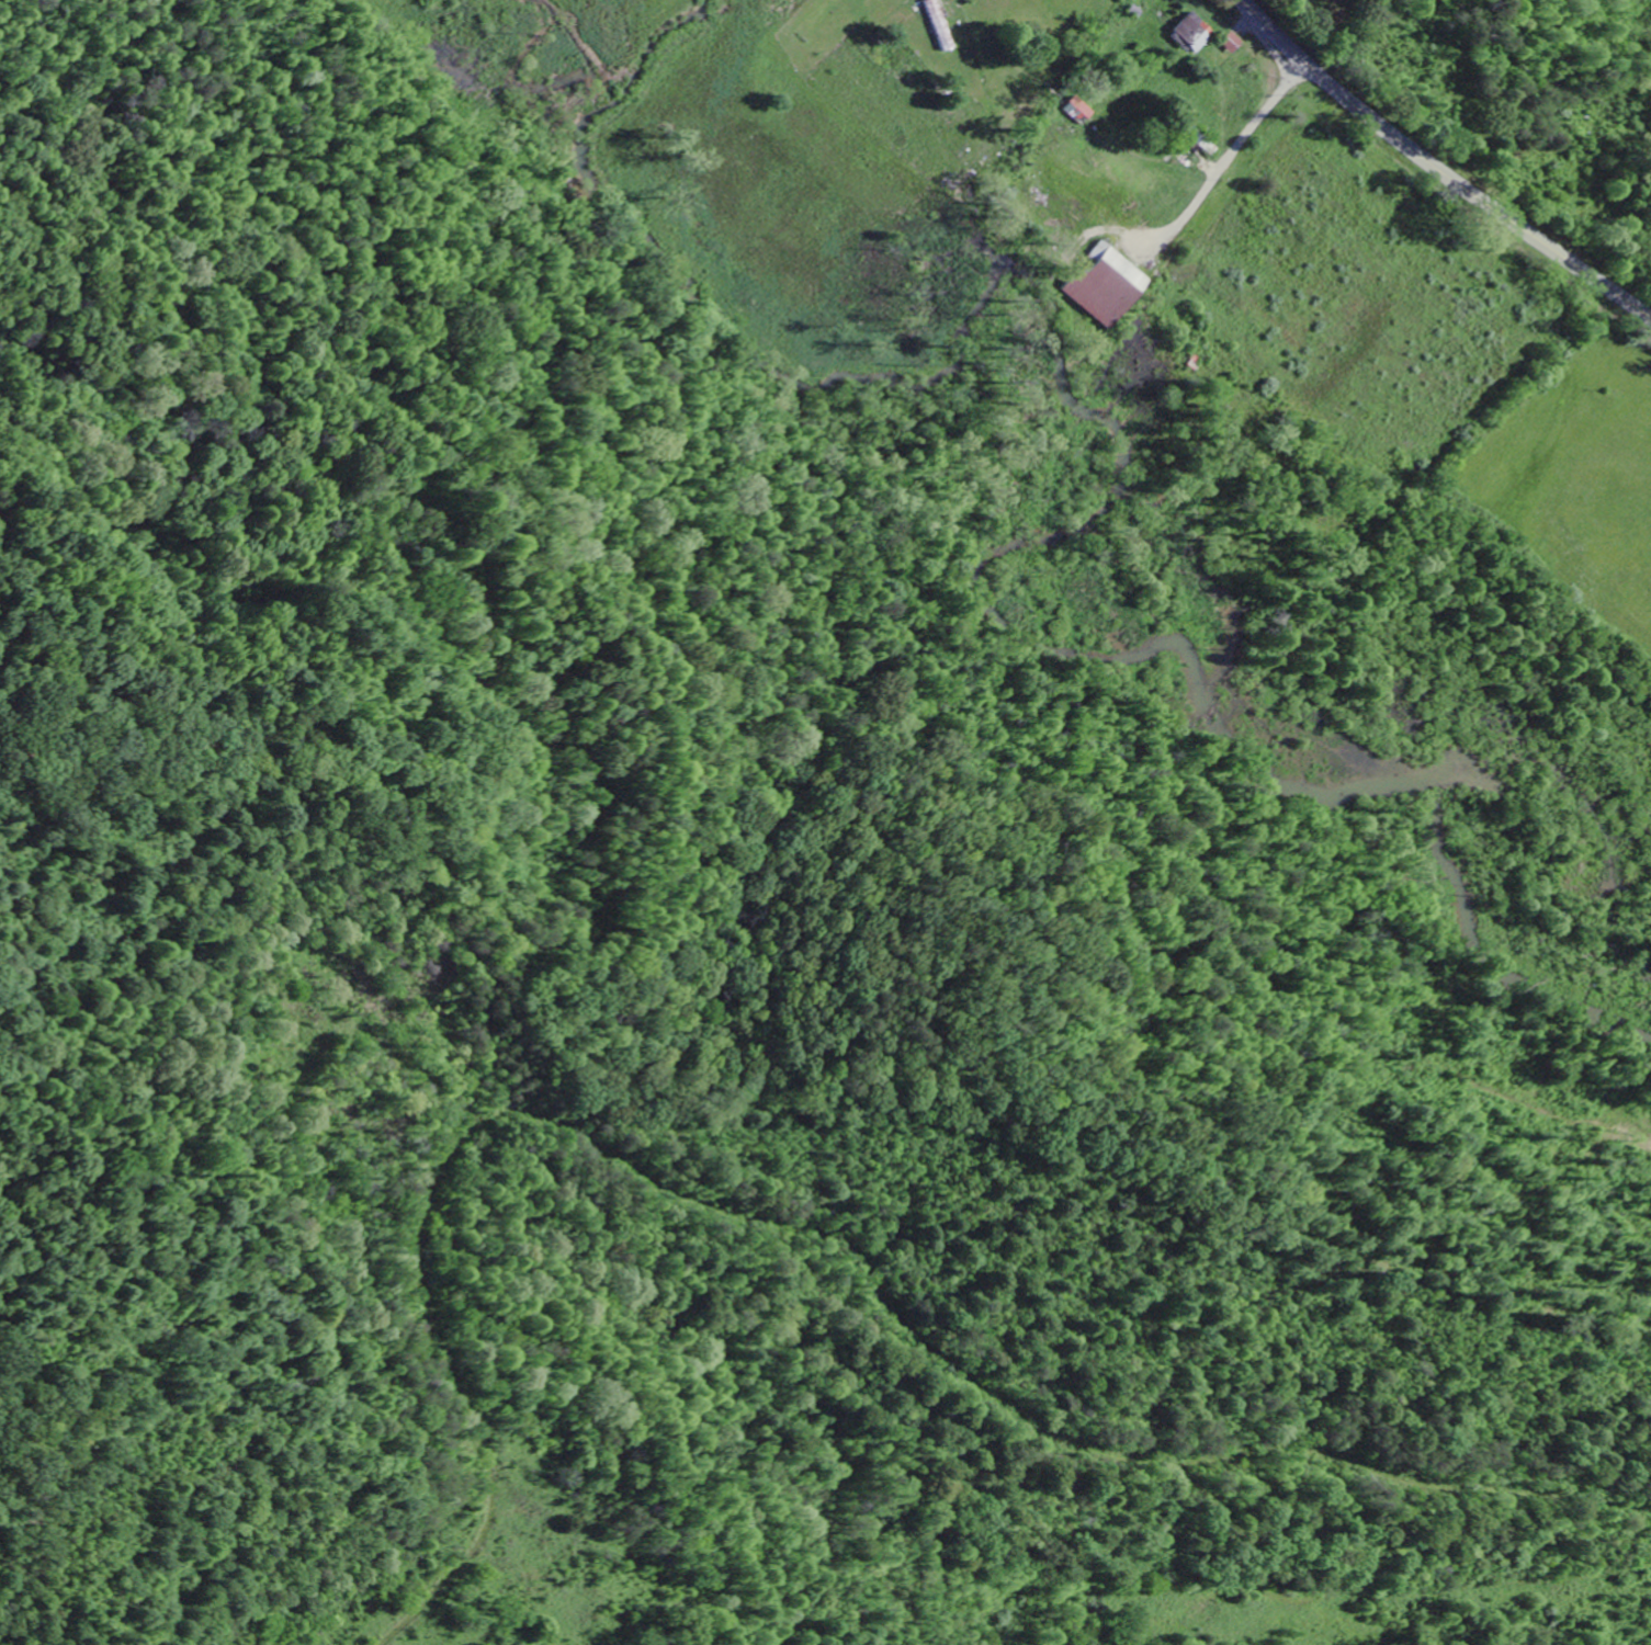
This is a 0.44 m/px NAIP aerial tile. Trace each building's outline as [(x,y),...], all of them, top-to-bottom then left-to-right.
[(1191,55),(1212,35),(1191,12),(1169,32),(1191,55)] [(1219,43),(1231,53),(1241,41),(1229,31),(1219,43)] [(1094,111),(1077,94),(1063,108),(1081,125),(1094,111)] [(1150,279),(1107,244),(1086,270),(1080,265),(1061,289),(1110,329),(1150,279)]
